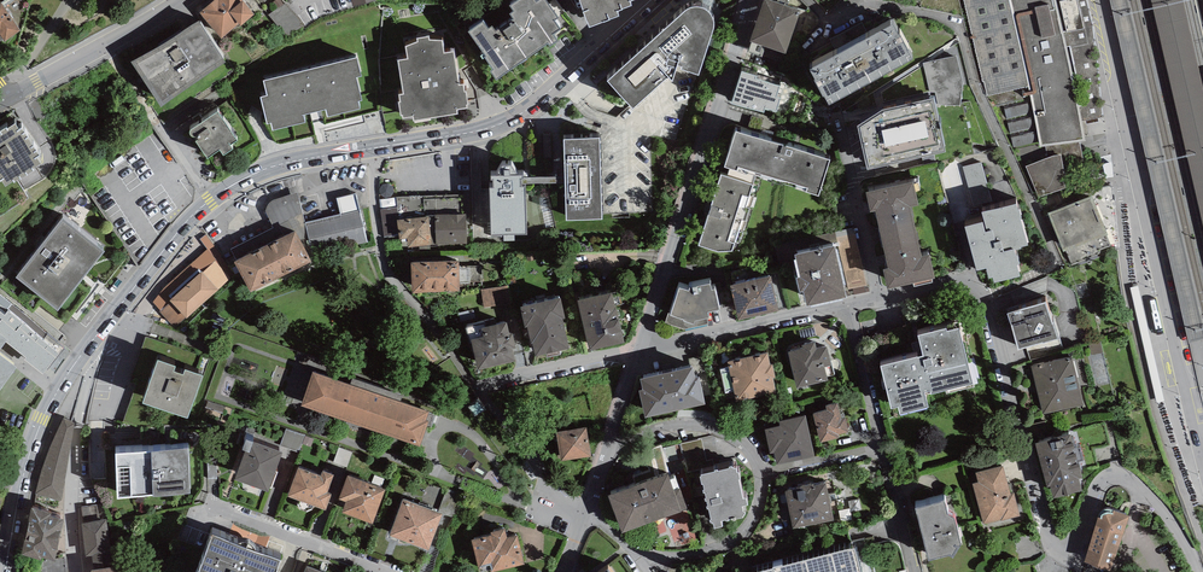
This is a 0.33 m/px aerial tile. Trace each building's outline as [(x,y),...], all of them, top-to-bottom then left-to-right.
[(0,0),(0,44),(21,29),(0,0)] [(254,12),(244,0),(212,0),(200,10),(220,36),(239,21),(240,23),(254,12)] [(288,33),(304,19),(288,0),(285,0),(271,12),(288,33)] [(468,28),(487,53),(485,54),(493,66),(491,68),(497,76),(548,39),(550,42),(558,36),(553,30),(561,24),(554,15),(558,12),(549,0),(512,0),(510,1),(514,7),(510,10),(513,14),(496,27),(492,22),(488,25),(483,17),(468,28)] [(589,22),(618,11),(617,6),(631,1),(631,0),(581,0),(589,22)] [(773,0),(764,0),(750,41),(786,53),(801,10),(773,0)] [(1032,97),(1032,102),(1039,141),(1040,148),(1046,147),(1079,142),(1084,141),(1082,121),(1103,117),(1095,46),(1086,0),(964,0),(982,82),(985,81),(987,96),(991,107),(1032,97)] [(1118,30),(1135,102),(1148,160),(1154,184),(1190,342),(1202,340),(1202,320),(1202,318),(1129,0),(1111,0),(1118,30)] [(1202,216),(1202,87),(1183,0),(1153,0),(1202,216)] [(684,11),(607,81),(632,109),(670,78),(672,82),(677,68),(699,75),(714,28),(714,23),(713,18),(711,15),(708,11),(705,9),(700,7),(695,7),(690,8),(684,11)] [(226,59),(199,16),(132,60),(160,102),(226,59)] [(892,24),(852,46),(871,83),(913,61),(908,51),(909,51),(900,34),(899,35),(892,24)] [(418,38),(406,43),(408,55),(399,57),(404,91),(399,92),(400,98),(399,99),(400,111),(402,111),(402,115),(413,113),(413,117),(457,110),(457,106),(467,104),(466,102),(468,102),(466,88),(464,88),(464,81),(459,82),(454,48),(443,50),(442,37),(429,37),(429,33),(417,35),(418,38)] [(829,106),(871,83),(852,46),(809,69),(815,80),(813,81),(823,97),(824,96),(829,106)] [(357,54),(263,77),(267,92),(261,93),(267,120),(271,119),(273,126),(305,118),(303,111),(325,106),(327,113),(360,105),(359,97),(362,96),(357,73),(361,72),(357,54)] [(957,55),(923,63),(930,93),(935,92),(938,105),(960,106),(963,82),(957,55)] [(757,76),(741,71),(731,103),(764,113),(766,108),(777,111),(781,99),(777,97),(780,86),(756,79),(757,76)] [(858,125),(867,170),(946,152),(936,111),(933,98),(931,99),(883,110),(858,125)] [(1032,102),(1003,109),(1013,148),(1039,141),(1032,102)] [(237,137),(218,108),(191,125),(190,127),(190,129),(190,131),(191,132),(193,133),(195,133),(196,132),(198,136),(195,138),(207,155),(220,146),(223,151),(232,145),(230,142),(237,137)] [(8,124),(7,123),(0,128),(0,179),(2,178),(5,183),(13,178),(14,179),(34,166),(33,164),(41,159),(37,154),(40,152),(22,124),(19,126),(15,120),(8,124)] [(829,160),(735,130),(724,166),(730,168),(755,176),(818,196),(829,160)] [(599,138),(564,140),(567,221),(602,219),(599,138)] [(1082,166),(1079,142),(1046,147),(1047,159),(1054,156),(1061,155),(1063,169),(1082,166)] [(1047,159),(1025,167),(1039,198),(1066,187),(1063,178),(1065,177),(1063,169),(1061,155),(1054,156),(1047,159)] [(982,162),(963,167),(973,206),(992,201),(982,162)] [(496,176),(491,176),(491,180),(493,180),(493,188),(490,188),(491,235),(504,235),(504,241),(515,241),(515,235),(527,235),(526,187),(521,187),(521,179),(523,179),(523,178),(523,175),(517,175),(512,165),(502,166),(496,176)] [(746,208),(755,176),(730,168),(726,177),(721,175),(698,246),(718,252),(731,252),(742,220),(745,221),(750,209),(746,208)] [(556,177),(523,178),(523,179),(521,179),(521,187),(526,187),(525,184),(557,183),(556,177)] [(875,211),(881,239),(917,231),(911,207),(919,205),(913,182),(866,193),(870,212),(875,211)] [(300,240),(309,237),(306,225),(305,223),(300,199),(298,193),(271,201),(268,204),(266,208),(266,212),(274,227),(230,249),(236,262),(295,231),(300,240)] [(340,215),(305,223),(306,225),(309,237),(313,255),(367,243),(356,194),(336,199),(340,215)] [(1092,196),(1048,213),(1063,252),(1066,251),(1072,264),(1098,254),(1100,252),(1100,250),(1111,246),(1107,236),(1108,235),(1092,196)] [(547,197),(539,199),(546,228),(555,226),(547,197)] [(984,222),(965,227),(977,271),(987,269),(989,279),(993,278),(994,284),(1021,277),(1019,272),(1021,271),(1019,264),(1015,251),(1022,249),(1021,248),(1028,246),(1021,218),(1022,217),(1021,210),(1019,210),(1017,203),(982,213),(984,222)] [(398,208),(380,210),(384,237),(399,235),(397,221),(399,220),(398,208)] [(466,214),(435,215),(436,245),(468,244),(466,214)] [(105,249),(62,215),(15,274),(58,308),(105,249)] [(399,220),(397,221),(399,235),(400,240),(407,239),(408,248),(432,245),(428,217),(399,220)] [(816,237),(819,250),(835,246),(838,245),(848,290),(867,286),(853,228),(816,237)] [(236,262),(234,262),(250,293),(312,262),(300,240),(295,231),(236,262)] [(923,256),(917,231),(881,239),(888,268),(883,269),(888,290),(935,278),(930,254),(923,256)] [(236,274),(206,234),(200,239),(207,249),(163,290),(153,302),(160,311),(159,312),(175,329),(186,318),(187,319),(236,274)] [(819,250),(795,255),(800,278),(796,278),(800,293),(803,292),(806,306),(847,297),(835,246),(819,250)] [(459,263),(412,264),(412,293),(459,292),(459,284),(459,267),(459,263)] [(482,266),(459,267),(459,284),(470,284),(470,282),(482,282),(482,266)] [(772,277),(731,286),(739,321),(780,311),(772,277)] [(689,291),(679,288),(671,314),(668,313),(665,323),(685,329),(708,325),(707,319),(709,318),(708,312),(720,310),(715,289),(712,290),(710,284),(689,288),(689,291)] [(508,285),(481,290),(484,308),(512,302),(508,285)] [(613,293),(578,301),(589,351),(625,343),(613,293)] [(7,337),(6,339),(26,354),(24,357),(42,371),(64,345),(0,294),(0,331),(7,337)] [(560,298),(520,308),(525,328),(528,327),(532,344),(533,343),(536,357),(569,350),(562,320),(565,319),(560,298)] [(1047,301),(1007,314),(1019,351),(1059,338),(1047,301)] [(485,322),(465,328),(469,344),(472,344),(479,370),(515,361),(512,349),(517,348),(513,334),(510,335),(507,322),(486,327),(485,322)] [(946,329),(918,335),(924,356),(881,367),(891,409),(898,408),(900,415),(928,408),(925,394),(930,392),(931,395),(946,391),(946,395),(974,388),(958,323),(945,326),(946,329)] [(23,356),(24,357),(26,354),(6,339),(7,337),(0,331),(0,386),(23,356)] [(797,388),(828,380),(825,367),(832,366),(827,346),(817,349),(815,341),(801,345),(802,348),(788,352),(797,388)] [(1100,341),(1088,344),(1091,355),(1103,352),(1100,341)] [(767,354),(728,362),(736,400),(776,392),(773,378),(776,377),(773,364),(770,365),(767,354)] [(1043,415),(1082,406),(1070,357),(1032,366),(1043,415)] [(158,361),(143,404),(188,419),(203,376),(185,370),(183,375),(173,372),(175,367),(158,361)] [(692,366),(641,378),(643,390),(639,391),(646,418),(705,404),(699,377),(695,378),(692,366)] [(420,446),(427,427),(431,428),(435,416),(429,414),(430,411),(400,401),(350,384),(313,371),(301,405),(420,446)] [(352,378),(350,384),(400,401),(402,395),(352,378)] [(827,410),(813,413),(820,442),(839,438),(838,434),(849,432),(845,417),(841,418),(837,403),(826,406),(827,410)] [(805,416),(779,421),(780,427),(765,430),(770,453),(774,453),(776,465),(814,457),(805,416)] [(74,422),(64,418),(50,447),(42,467),(35,493),(61,498),(74,422)] [(280,441),(300,447),(305,430),(285,424),(280,441)] [(587,427),(556,432),(561,462),(592,456),(587,427)] [(682,440),(687,461),(730,450),(725,429),(682,440)] [(1051,487),(1054,498),(1082,490),(1079,479),(1083,478),(1070,434),(1035,445),(1048,488),(1051,487)] [(268,492),(282,453),(253,443),(253,442),(246,439),(242,450),(245,451),(234,480),(268,492)] [(666,450),(680,446),(678,439),(644,449),(649,466),(669,460),(666,450)] [(335,458),(348,461),(352,446),(338,443),(335,458)] [(189,449),(115,454),(117,499),(153,496),(153,498),(190,494),(189,449)] [(688,458),(688,466),(699,466),(699,458),(688,458)] [(208,462),(208,479),(217,479),(216,462),(208,462)] [(1004,466),(977,473),(979,482),(973,484),(984,526),(1021,516),(1015,493),(1011,494),(1004,466)] [(734,467),(701,475),(712,522),(712,524),(713,524),(715,529),(723,527),(721,522),(731,519),(731,521),(743,518),(743,517),(744,516),(744,515),(746,514),(745,512),(744,513),(742,507),(748,505),(746,498),(743,499),(739,480),(741,480),(739,473),(738,473),(736,468),(734,469),(734,467)] [(334,475),(322,471),(320,476),(298,468),(288,497),(326,511),(332,494),(328,492),(334,475)] [(668,475),(608,496),(622,533),(681,512),(681,511),(687,508),(676,475),(669,477),(668,475)] [(385,490),(347,476),(339,500),(346,502),(342,513),(373,524),(385,490)] [(793,529),(833,521),(826,483),(785,492),(793,529)] [(462,495),(447,489),(438,512),(442,514),(453,518),(462,495)] [(438,512),(403,499),(389,535),(428,550),(442,514),(438,512)] [(947,514),(945,502),(916,510),(929,560),(949,555),(952,557),(961,545),(954,517),(947,514)] [(51,509),(32,505),(21,552),(42,557),(42,554),(55,557),(64,516),(50,513),(51,509)] [(1097,518),(1084,563),(1110,571),(1129,517),(1111,510),(1107,510),(1104,510),(1101,511),(1100,513),(1098,516),(1097,518)] [(107,519),(82,522),(85,555),(92,554),(94,567),(114,565),(112,545),(110,545),(107,519)] [(491,571),(524,564),(517,535),(507,538),(505,528),(491,532),(492,535),(472,540),(479,569),(481,569),(482,571),(491,570),(491,571)] [(212,536),(199,571),(276,571),(280,561),(255,552),(255,549),(253,546),(250,544),(245,543),(240,543),(237,545),(212,536)] [(758,571),(861,571),(855,547),(758,571)] [(40,563),(41,571),(67,571),(66,561),(40,563)]
